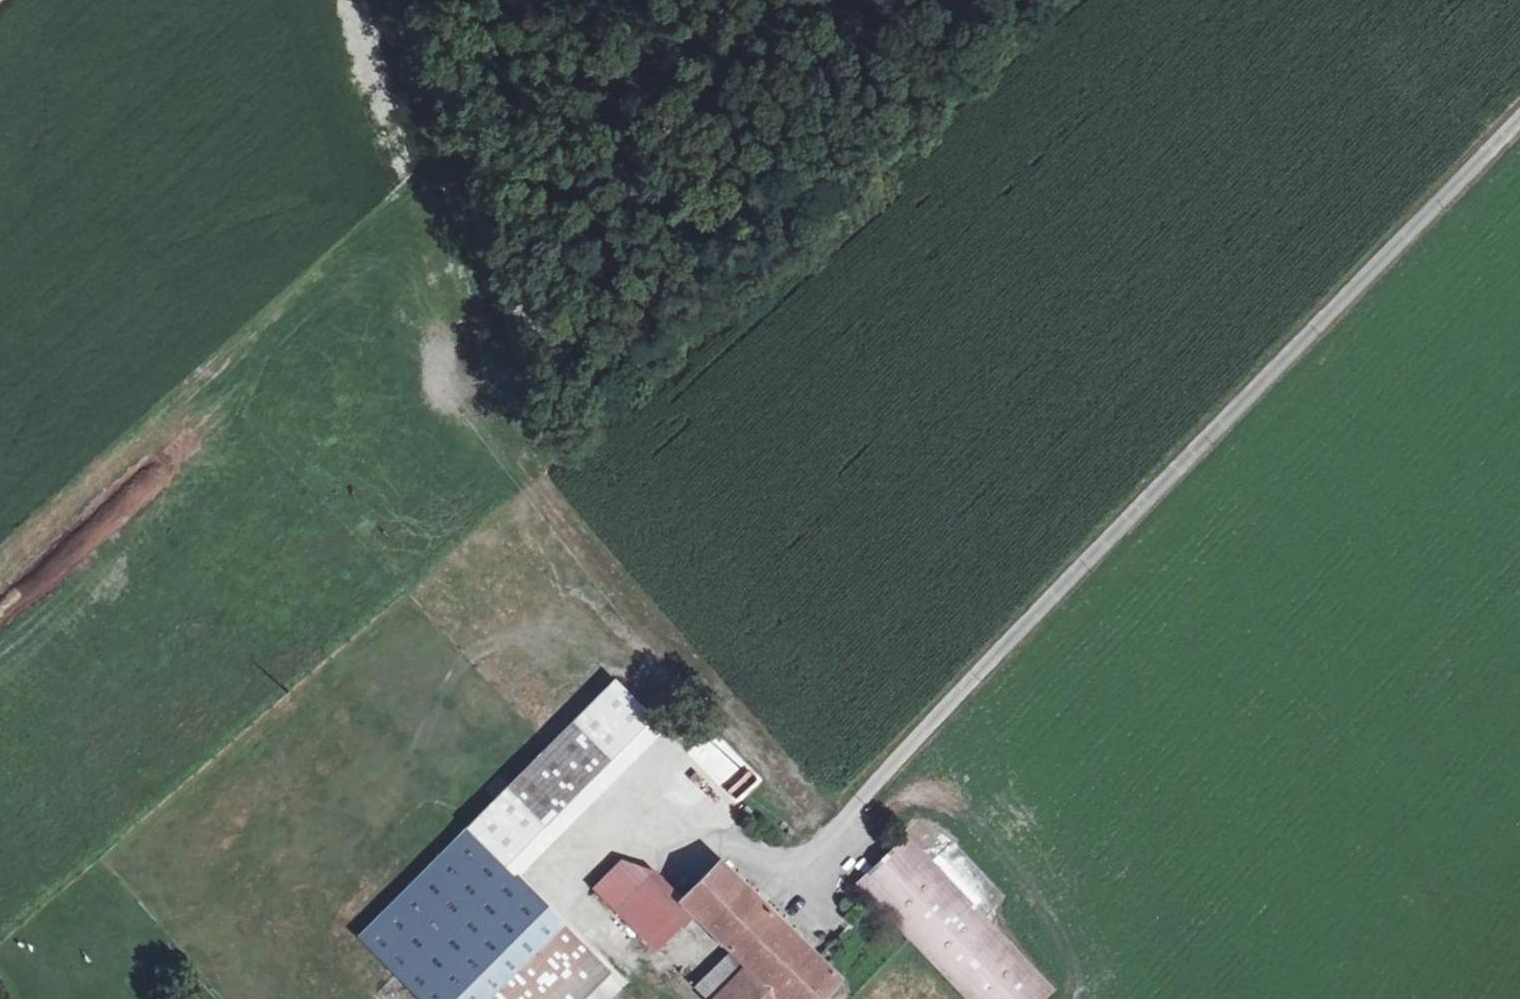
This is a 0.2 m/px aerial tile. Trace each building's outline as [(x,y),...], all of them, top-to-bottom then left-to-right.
[(608,760),(570,723),(506,788),(544,825),(608,760)] [(531,894),(465,830),(360,935),(423,998),(426,998),(531,894)] [(859,886),(944,975),(966,998),(1041,998),(1051,990),(991,926),(909,838),(859,886)] [(723,860),(682,900),(691,909),(703,920),(743,881),(723,860)] [(616,910),(644,883),(623,862),(595,889),(616,910)] [(644,883),(616,910),(652,946),(672,927),(676,931),(689,920),(685,915),(679,921),(657,900),(669,888),(654,873),(644,883)] [(743,881),(703,920),(733,953),(748,968),(717,998),(821,998),(841,979),(743,881)] [(685,915),(691,909),(682,900),(669,888),(657,900),(679,921),(685,915)] [(531,894),(426,998),(585,998),(611,973),(531,894)] [(733,953),(696,990),(705,998),(717,998),(748,968),(733,953)]
